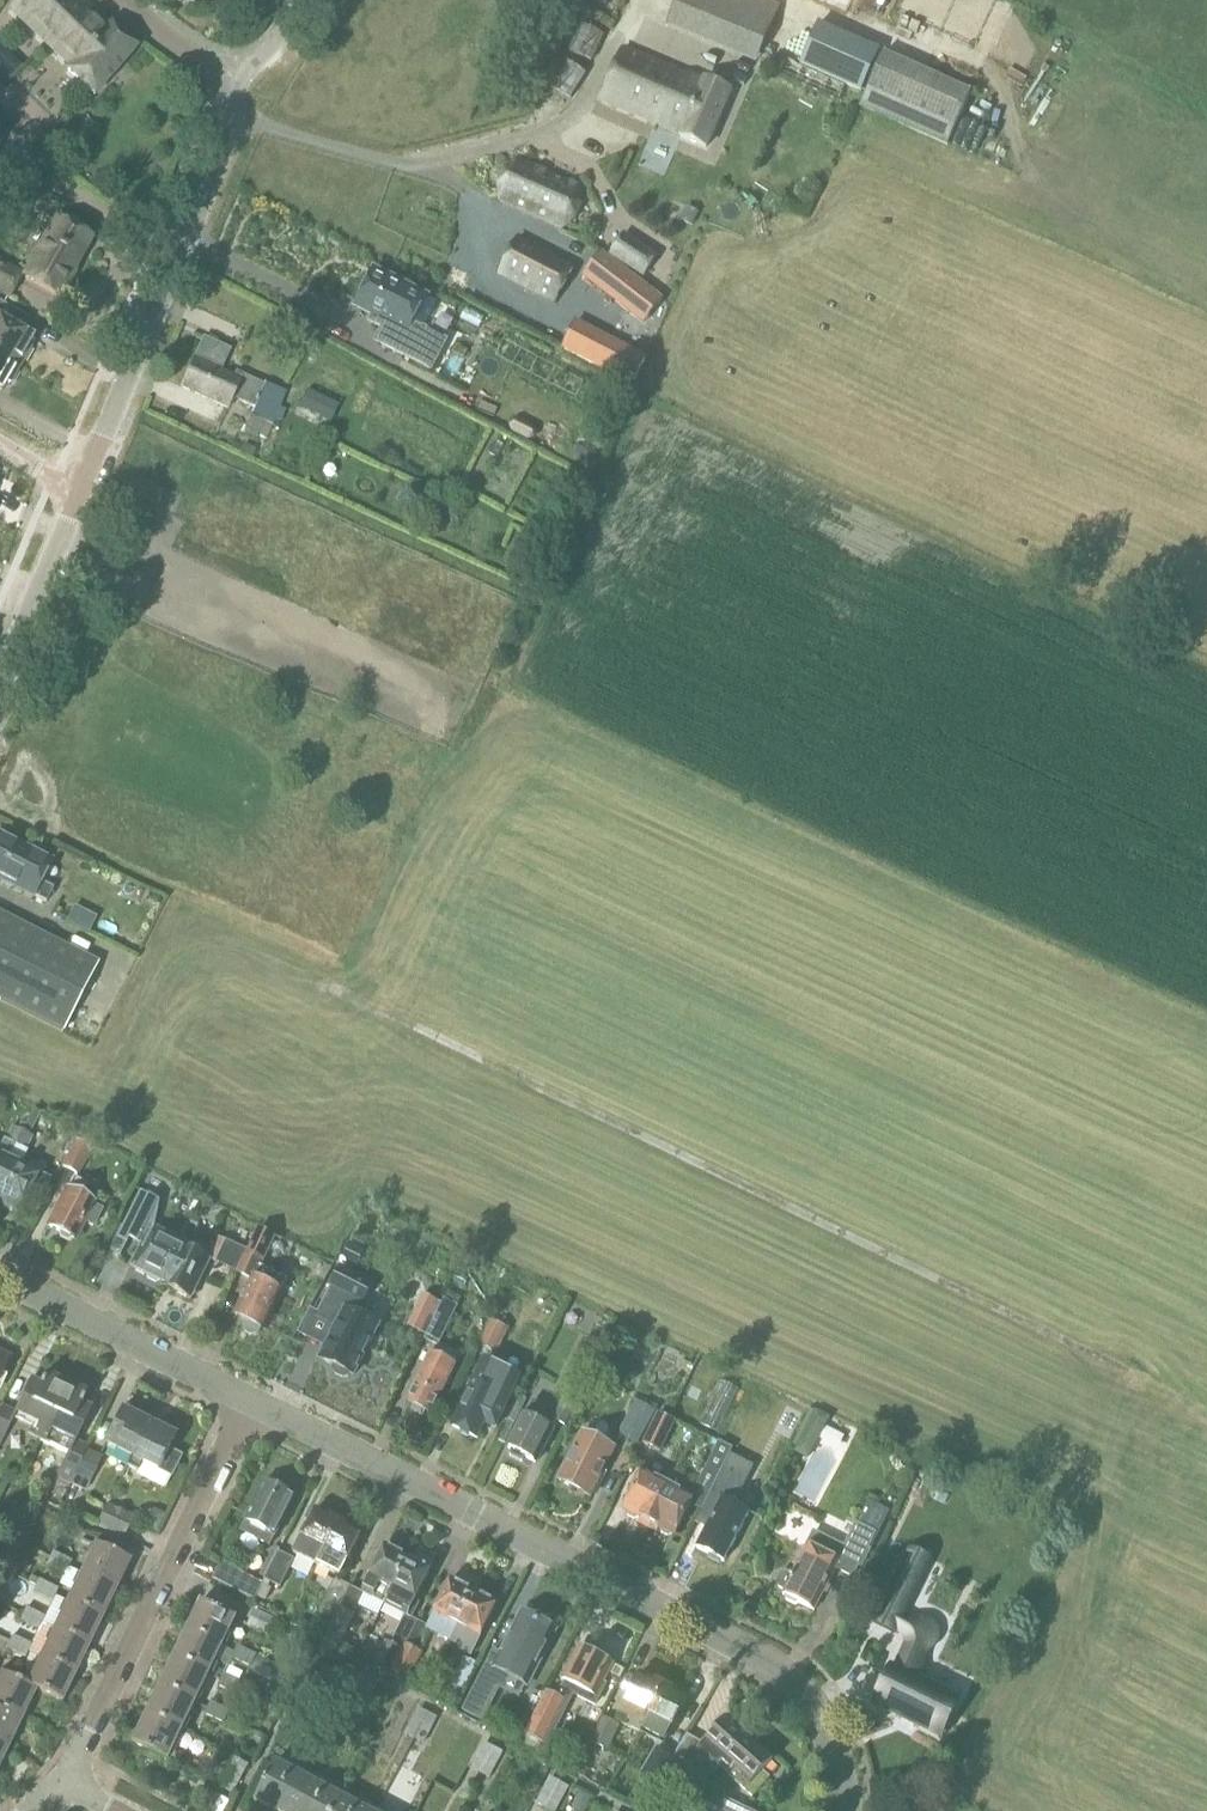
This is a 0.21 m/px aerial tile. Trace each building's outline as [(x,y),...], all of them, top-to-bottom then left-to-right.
[(67,69),(94,94),(137,47),(111,23),(108,26),(80,0),(18,0),(10,8),(71,65),(67,69)] [(675,8),(762,44),(777,7),(759,0),(678,0),(675,8)] [(259,10),(252,19),(259,24),(266,14),(259,10)] [(818,23),(800,64),(847,84),(862,91),(879,50),(818,23)] [(623,47),(620,55),(601,98),(680,134),(679,136),(705,148),(730,91),(703,79),(702,82),(623,47)] [(885,54),(863,104),(948,142),(970,92),(885,54)] [(501,203),(561,229),(573,220),(579,205),(576,187),(520,162),(504,172),(498,186),(501,203)] [(89,239),(57,221),(25,279),(56,297),(89,239)] [(609,256),(644,278),(659,255),(624,233),(609,256)] [(500,273),(554,301),(573,266),(518,238),(500,273)] [(663,302),(602,254),(584,277),(645,325),(663,302)] [(0,264),(0,293),(8,298),(21,276),(0,264)] [(375,272),(357,306),(376,316),(372,324),(383,330),(376,343),(431,372),(447,342),(424,330),(437,305),(375,272)] [(19,367),(30,349),(26,347),(31,339),(15,329),(23,317),(0,303),(0,356),(19,367)] [(231,396),(232,377),(219,371),(229,349),(203,337),(181,387),(227,406),(231,396)] [(580,359),(632,386),(645,360),(610,341),(603,354),(587,346),(580,359)] [(0,356),(0,391),(5,383),(9,385),(19,367),(0,356)] [(262,384),(241,375),(242,374),(235,371),(232,377),(231,396),(254,407),(243,433),(255,439),(256,436),(263,439),(271,419),(282,424),(287,410),(277,406),(284,390),(263,382),(262,384)] [(299,407),(315,414),(323,397),(307,390),(299,407)] [(598,451),(589,440),(574,453),(583,464),(598,451)] [(0,834),(0,878),(45,900),(52,886),(39,880),(50,859),(0,834)] [(65,1033),(100,965),(0,914),(0,1000),(65,1033)] [(33,1137),(29,1135),(40,1113),(34,1110),(26,1126),(21,1123),(17,1130),(13,1128),(6,1142),(16,1147),(26,1152),(33,1137)] [(62,1168),(79,1176),(93,1148),(76,1140),(62,1168)] [(10,1159),(0,1154),(0,1180),(10,1159)] [(0,1180),(0,1202),(5,1205),(3,1208),(11,1212),(13,1208),(18,1211),(24,1198),(38,1206),(51,1179),(37,1172),(10,1159),(0,1180)] [(69,1190),(68,1189),(49,1226),(60,1231),(61,1236),(68,1240),(72,1238),(75,1239),(84,1221),(93,1226),(103,1208),(93,1203),(80,1196),(86,1185),(75,1179),(69,1190)] [(155,1232),(161,1201),(142,1191),(124,1228),(121,1226),(109,1250),(121,1256),(128,1243),(131,1238),(146,1246),(135,1268),(148,1274),(148,1278),(157,1283),(160,1280),(162,1281),(180,1244),(155,1232)] [(261,1332),(263,1329),(264,1330),(289,1279),(260,1265),(275,1236),(259,1228),(249,1249),(237,1272),(253,1280),(236,1316),(246,1321),(245,1324),(244,1324),(244,1325),(244,1326),(244,1327),(244,1328),(244,1329),(244,1330),(245,1330),(245,1331),(245,1332),(246,1332),(246,1333),(247,1334),(248,1334),(248,1335),(249,1335),(250,1336),(251,1336),(252,1336),(253,1336),(254,1336),(255,1336),(256,1336),(257,1335),(258,1335),(259,1335),(259,1334),(260,1333),(261,1332)] [(237,1272),(249,1249),(228,1240),(217,1262),(237,1272)] [(365,1250),(350,1243),(342,1258),(358,1265),(365,1250)] [(209,1258),(180,1244),(162,1281),(172,1286),(171,1289),(189,1298),(209,1258)] [(318,1314),(316,1318),(337,1329),(328,1347),(321,1359),(334,1366),(333,1369),(336,1375),(342,1378),(349,1377),(350,1374),(354,1376),(379,1326),(357,1315),(363,1303),(373,1284),(341,1268),(318,1314)] [(424,1296),(409,1326),(428,1335),(434,1321),(441,1307),(442,1305),(424,1296)] [(439,1346),(436,1352),(431,1350),(407,1402),(414,1405),(412,1411),(422,1416),(425,1411),(431,1413),(459,1354),(440,1345),(458,1306),(444,1300),(442,1305),(441,1307),(434,1321),(428,1335),(425,1340),(439,1346)] [(491,1320),(480,1345),(498,1353),(509,1329),(507,1328),(508,1328),(491,1320)] [(11,1355),(0,1350),(0,1377),(11,1355)] [(476,1373),(453,1424),(478,1435),(501,1384),(476,1373)] [(67,1385),(45,1374),(40,1385),(30,1380),(15,1412),(2,1405),(0,1409),(0,1446),(16,1412),(35,1422),(29,1434),(40,1439),(67,1385)] [(719,1380),(698,1423),(720,1434),(741,1391),(719,1380)] [(86,1394),(67,1385),(40,1439),(50,1444),(69,1454),(75,1442),(91,1409),(81,1404),(86,1394)] [(535,1398),(532,1402),(526,1415),(509,1447),(514,1450),(511,1454),(524,1461),(526,1456),(537,1461),(557,1420),(569,1427),(582,1401),(568,1394),(560,1411),(535,1398)] [(519,1397),(508,1420),(509,1421),(515,1424),(526,1400),(519,1397)] [(656,1410),(637,1400),(619,1435),(638,1445),(656,1410)] [(807,1417),(827,1426),(831,1417),(811,1408),(807,1417)] [(138,1414),(133,1417),(122,1411),(105,1444),(131,1457),(126,1467),(127,1467),(149,1425),(145,1423),(145,1418),(138,1414)] [(657,1413),(643,1445),(662,1453),(675,1421),(657,1413)] [(157,1429),(149,1425),(127,1467),(137,1472),(142,1462),(170,1477),(180,1456),(167,1450),(173,1437),(171,1436),(173,1433),(172,1429),(163,1425),(159,1426),(157,1429)] [(590,1497),(593,1493),(615,1448),(584,1432),(559,1481),(590,1497)] [(814,1450),(811,1442),(798,1435),(790,1450),(809,1460),(814,1450)] [(85,1447),(75,1442),(69,1454),(57,1477),(69,1483),(73,1476),(84,1449),(85,1447)] [(692,1496),(669,1485),(650,1523),(675,1535),(691,1504),(702,1509),(731,1449),(718,1443),(692,1496)] [(73,1476),(69,1483),(68,1485),(83,1492),(88,1483),(100,1457),(84,1449),(73,1476)] [(731,1455),(696,1523),(698,1524),(701,1518),(710,1522),(697,1548),(710,1555),(708,1557),(720,1563),(721,1560),(724,1562),(750,1513),(734,1505),(753,1468),(738,1460),(738,1459),(731,1455)] [(650,1523),(669,1485),(643,1472),(624,1510),(650,1523)] [(269,1545),(294,1497),(280,1490),(280,1487),(273,1483),(270,1485),(264,1482),(240,1530),(269,1545)] [(133,1518),(106,1504),(95,1526),(123,1539),(133,1518)] [(165,1515),(153,1509),(144,1515),(140,1524),(156,1532),(165,1515)] [(317,1565),(340,1521),(317,1509),(293,1553),(317,1565)] [(361,1532),(340,1521),(317,1565),(340,1577),(346,1566),(344,1565),(361,1532)] [(781,1575),(776,1585),(779,1591),(783,1592),(782,1594),(785,1596),(786,1602),(796,1607),(801,1604),(814,1610),(836,1568),(853,1576),(854,1577),(860,1566),(863,1567),(871,1550),(869,1549),(876,1534),(874,1533),(857,1525),(856,1524),(844,1547),(813,1532),(804,1549),(802,1550),(797,1560),(798,1563),(791,1576),(788,1574),(781,1575)] [(94,1546),(81,1574),(115,1590),(116,1591),(116,1590),(115,1589),(128,1562),(129,1563),(130,1562),(94,1544),(93,1546),(94,1546)] [(358,1607),(363,1609),(378,1617),(385,1605),(409,1557),(404,1555),(403,1551),(396,1548),(392,1549),(385,1545),(361,1593),(364,1594),(358,1607)] [(53,1552),(46,1565),(66,1574),(72,1561),(53,1552)] [(279,1552),(266,1578),(265,1579),(266,1580),(272,1583),(281,1588),(295,1560),(279,1552)] [(413,1560),(409,1557),(385,1605),(406,1616),(406,1615),(414,1618),(421,1603),(414,1600),(430,1568),(427,1567),(425,1563),(419,1560),(413,1560)] [(254,1600),(262,1583),(239,1572),(242,1566),(224,1558),(214,1581),(254,1600)] [(908,1635),(909,1640),(911,1644),(899,1668),(896,1666),(876,1705),(940,1738),(960,1698),(910,1673),(922,1650),(928,1649),(934,1644),(937,1638),(936,1631),(933,1626),(927,1622),(920,1622),(914,1624),(903,1619),(927,1574),(905,1563),(875,1623),(896,1633),(898,1630),(908,1635)] [(81,1574),(67,1602),(101,1619),(102,1619),(103,1618),(102,1617),(115,1590),(81,1574)] [(39,1580),(33,1593),(52,1602),(59,1589),(39,1580)] [(272,1583),(266,1580),(257,1598),(266,1602),(273,1589),(269,1587),(272,1583)] [(350,1587),(351,1586),(338,1580),(321,1613),(334,1620),(335,1620),(341,1608),(350,1587)] [(450,1641),(475,1593),(451,1581),(434,1613),(433,1613),(425,1628),(450,1641)] [(361,1593),(350,1587),(341,1608),(354,1614),(358,1607),(364,1594),(361,1593)] [(475,1593),(450,1641),(459,1645),(457,1648),(471,1655),(497,1604),(475,1593)] [(67,1602),(54,1630),(88,1647),(89,1647),(89,1646),(88,1645),(101,1619),(67,1602)] [(202,1602),(188,1630),(222,1646),(235,1618),(202,1602)] [(26,1607),(19,1621),(38,1631),(45,1617),(26,1607)] [(335,1620),(334,1620),(324,1641),(340,1649),(356,1615),(354,1614),(341,1608),(335,1620)] [(256,1610),(248,1627),(278,1641),(286,1625),(256,1610)] [(504,1655),(494,1650),(463,1711),(483,1721),(507,1675),(526,1685),(536,1665),(539,1667),(549,1647),(546,1645),(554,1630),(524,1614),(504,1655)] [(54,1630),(40,1658),(74,1675),(75,1675),(76,1674),(75,1673),(88,1647),(54,1630)] [(222,1646),(188,1630),(175,1658),(208,1674),(222,1646)] [(31,1645),(13,1635),(6,1649),(25,1658),(31,1645)] [(403,1650),(391,1643),(386,1640),(373,1666),(391,1676),(403,1650)] [(406,1643),(403,1650),(391,1676),(406,1684),(423,1652),(406,1643)] [(252,1668),(258,1654),(238,1645),(232,1658),(252,1668)] [(539,1710),(527,1736),(542,1743),(549,1746),(574,1695),(596,1707),(607,1685),(600,1682),(610,1662),(607,1660),(609,1657),(597,1651),(596,1654),(583,1648),(558,1697),(548,1692),(539,1710)] [(465,1692),(479,1664),(465,1657),(451,1684),(465,1692)] [(40,1658),(27,1686),(35,1690),(62,1703),(63,1702),(61,1701),(74,1675),(40,1658)] [(208,1674),(175,1658),(161,1686),(194,1702),(208,1674)] [(271,1660),(267,1668),(279,1673),(282,1666),(271,1660)] [(0,1676),(0,1709),(21,1719),(22,1720),(23,1719),(21,1718),(35,1690),(27,1686),(0,1673),(0,1675),(1,1675),(0,1676)] [(373,1683),(354,1673),(340,1700),(360,1710),(373,1683)] [(643,1733),(666,1686),(641,1673),(618,1721),(643,1733)] [(225,1674),(219,1686),(238,1695),(244,1682),(225,1674)] [(161,1686),(148,1714),(181,1730),(194,1702),(161,1686)] [(666,1686),(643,1733),(644,1734),(644,1732),(666,1743),(689,1696),(666,1686)] [(231,1711),(211,1702),(205,1714),(225,1724),(231,1711)] [(438,1717),(419,1708),(406,1735),(425,1744),(438,1717)] [(7,1747),(9,1748),(9,1747),(8,1746),(21,1719),(0,1709),(0,1744),(7,1747)] [(181,1730),(148,1714),(134,1742),(167,1759),(181,1730)] [(608,1751),(620,1725),(603,1717),(591,1743),(608,1751)] [(748,1735),(729,1718),(704,1747),(698,1755),(716,1771),(723,1764),(724,1764),(722,1763),(748,1735)] [(775,1758),(748,1735),(722,1763),(724,1764),(723,1764),(732,1772),(728,1776),(753,1798),(770,1779),(762,1773),(775,1758)] [(490,1779),(504,1752),(485,1742),(471,1769),(490,1779)] [(671,1765),(673,1760),(658,1752),(645,1775),(660,1784),(671,1765)] [(218,1786),(232,1794),(247,1765),(233,1758),(218,1786)] [(341,1797),(275,1762),(255,1801),(274,1810),(333,1810),(341,1797)] [(688,1774),(671,1765),(660,1784),(677,1793),(688,1774)] [(537,1804),(546,1808),(551,1810),(557,1810),(570,1787),(551,1777),(537,1804)] [(748,1808),(727,1797),(729,1794),(710,1784),(694,1803),(709,1810),(746,1810),(748,1808)] [(333,1810),(367,1810),(341,1797),(333,1810)]
